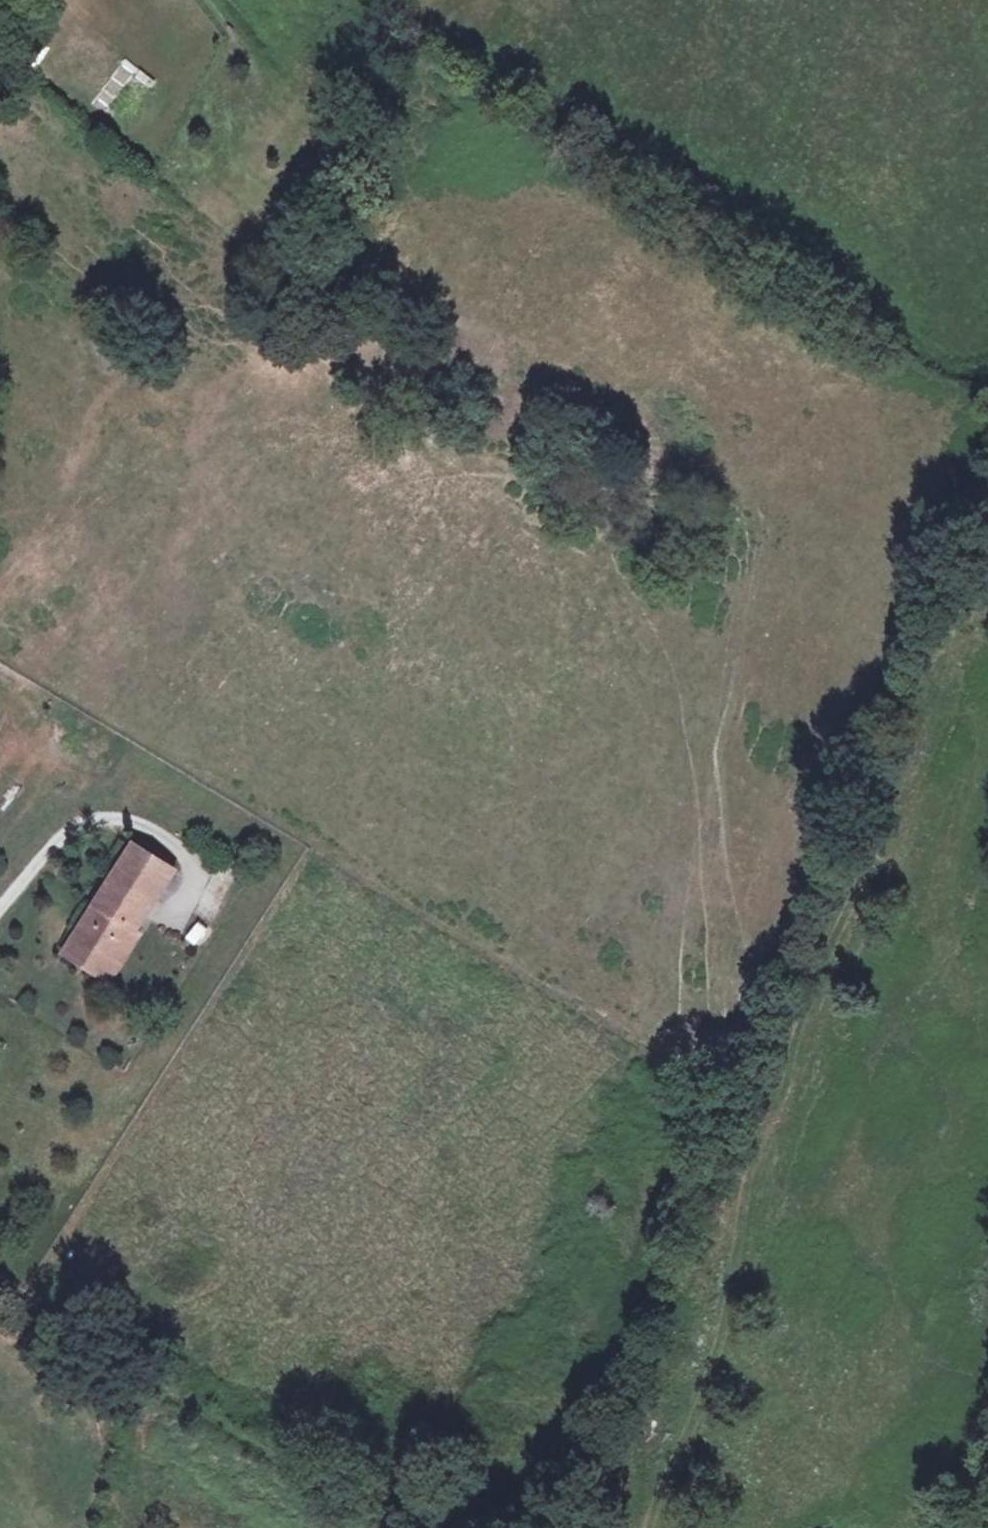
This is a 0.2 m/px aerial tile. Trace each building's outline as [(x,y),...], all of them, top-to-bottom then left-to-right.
[(65,945),(101,967),(160,872),(120,847),(83,906),(87,909),(65,945)] [(93,980),(101,967),(65,945),(87,909),(83,906),(52,955),(93,980)] [(196,921),(186,940),(201,948),(211,930),(196,921)]
